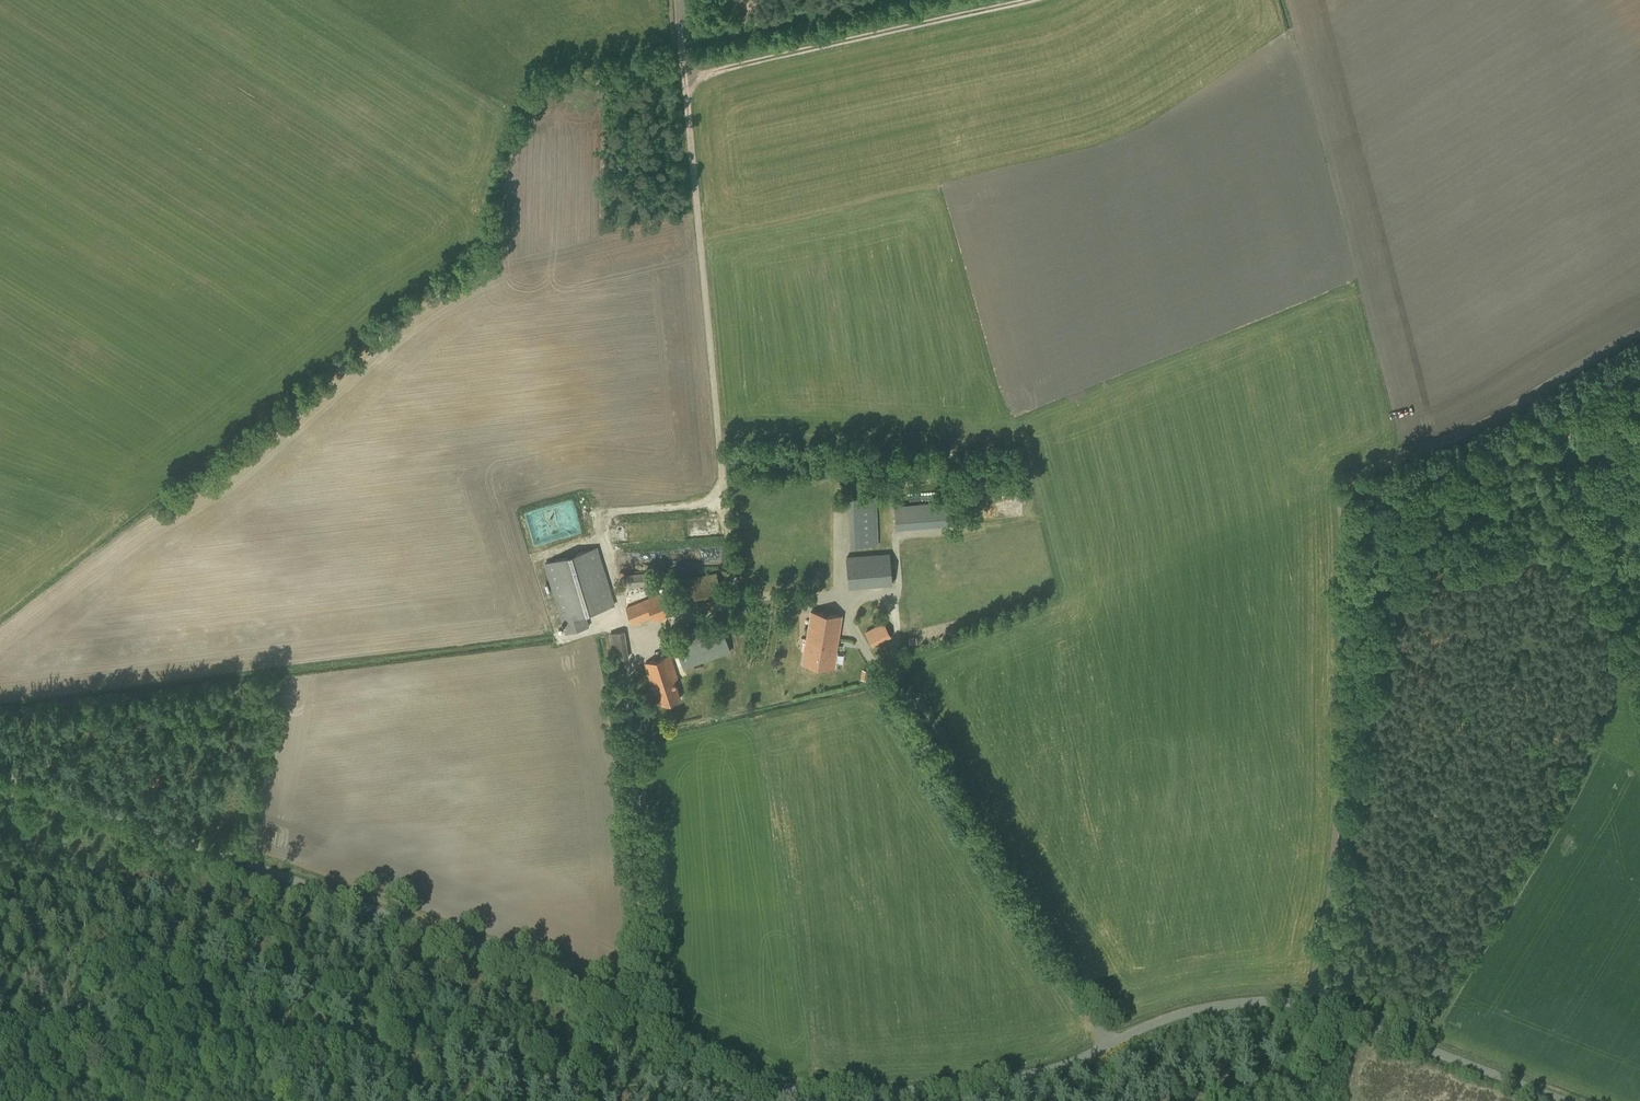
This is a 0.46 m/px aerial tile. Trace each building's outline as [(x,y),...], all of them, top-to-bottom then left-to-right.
[(876,496),(849,497),(851,546),(876,546),(875,530),(878,530),(876,505),(876,496)] [(896,504),(897,527),(954,523),(952,500),(896,504)] [(585,613),(615,605),(598,547),(544,563),(561,619),(566,634),(590,626),(585,613)] [(889,553),(847,557),(850,587),(892,583),(889,553)] [(648,586),(647,573),(624,575),(625,588),(648,586)] [(679,613),(670,591),(643,601),(626,607),(633,625),(653,617),(655,622),(679,613)] [(811,611),(803,663),(835,668),(836,664),(840,664),(842,652),(837,651),(842,615),(811,611)] [(874,643),(893,634),(886,619),(867,628),(874,643)] [(675,636),(685,667),(731,651),(721,620),(675,636)] [(629,657),(625,631),(609,633),(614,659),(629,657)] [(670,655),(645,663),(653,685),(656,684),(663,704),(681,698),(675,681),(678,680),(675,670),(670,655)]
